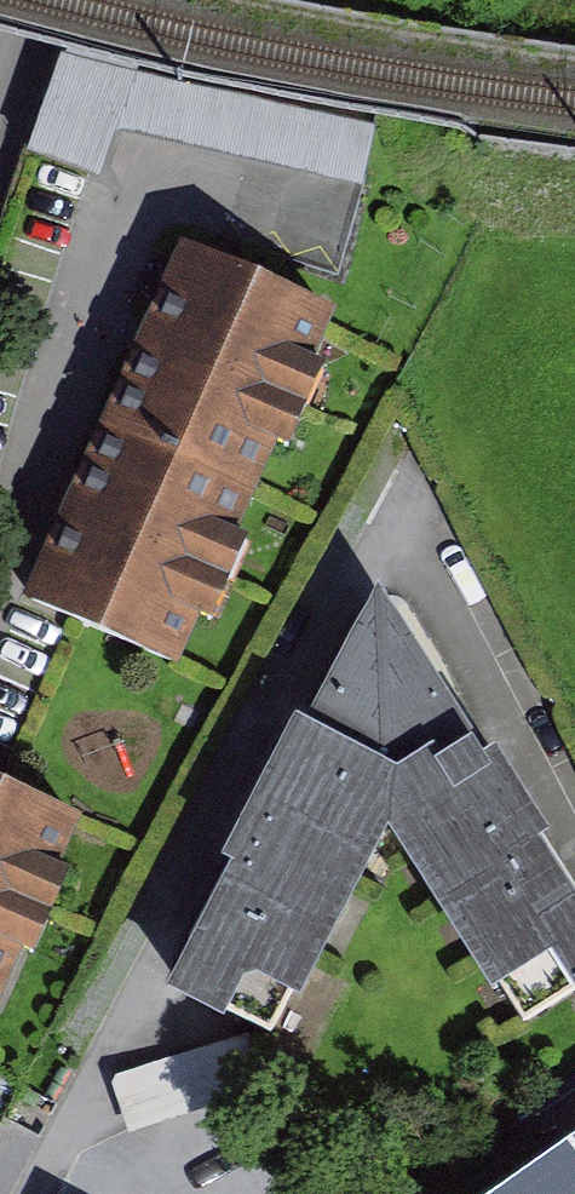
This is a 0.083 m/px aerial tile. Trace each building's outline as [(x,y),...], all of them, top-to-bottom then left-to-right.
[(55,45),(35,146),(109,161),(117,124),(367,175),(380,112),(55,45)] [(371,315),(206,242),(45,598),(211,672),(233,623),(252,632),(291,545),(270,535),(310,447),(327,454),(365,371),(349,363),(371,315)] [(403,808),(538,1022),(574,998),(574,887),(394,602),(194,980),(288,1026),(403,808)] [(0,771),(0,992),(29,1005),(52,955),(72,964),(109,880),(93,872),(115,822),(0,771)] [(266,1036),(131,1081),(148,1132),(283,1087),(266,1036)] [(489,1193),(574,1193),(574,1134),(489,1193)]
